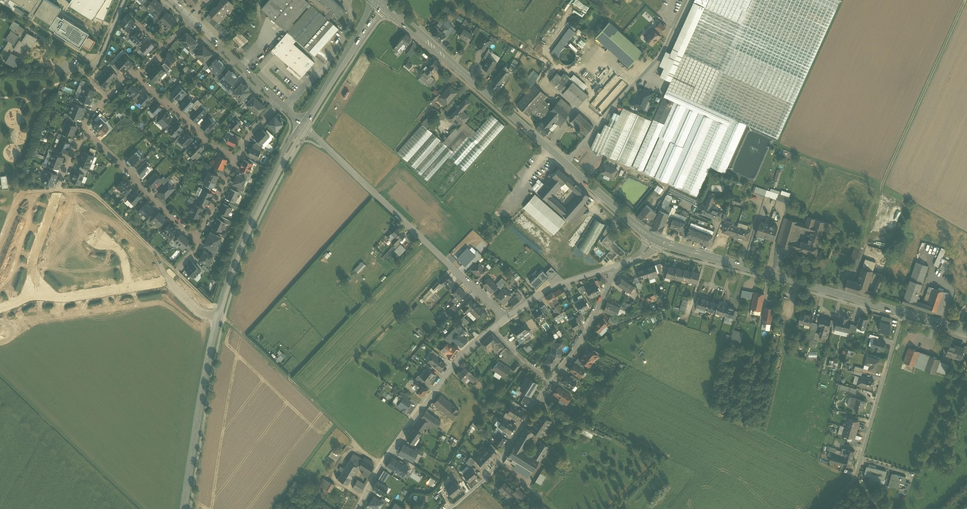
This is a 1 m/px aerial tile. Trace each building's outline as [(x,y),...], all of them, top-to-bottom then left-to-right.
[(30,11),(28,15),(32,18),(34,14),(51,24),(57,15),(61,8),(48,0),(13,0),(30,11)] [(69,2),(69,3),(93,19),(94,16),(104,21),(113,0),(67,0),(69,2)] [(150,3),(146,7),(150,11),(159,3),(156,0),(153,0),(150,3)] [(225,13),(229,9),(220,0),(218,3),(219,4),(217,5),(225,13)] [(229,0),(221,0),(220,0),(229,9),(233,4),(229,0)] [(306,0),(268,0),(261,8),(279,24),(285,30),(286,29),(288,31),(294,24),(292,22),(306,6),(308,8),(311,4),(306,0)] [(311,4),(323,15),(325,15),(330,10),(333,14),(338,17),(344,10),(333,0),(306,0),(311,4)] [(836,9),(815,0),(695,0),(668,58),(664,56),(660,65),(664,67),(660,76),(671,81),(653,121),(623,108),(620,114),(614,111),(608,125),(605,124),(601,133),(598,131),(591,148),(697,196),(710,166),(725,173),(747,124),(778,138),(836,9)] [(840,0),(815,0),(836,9),(840,0)] [(150,3),(148,1),(142,7),(144,10),(146,7),(150,3)] [(163,7),(159,3),(150,11),(154,15),(155,16),(159,11),(163,7)] [(323,15),(311,4),(308,8),(294,24),(288,31),(287,32),(296,40),(314,56),(338,28),(328,19),(333,14),(330,10),(325,15),(323,15)] [(221,17),(225,13),(217,5),(216,7),(215,6),(212,9),(221,17)] [(217,21),(221,17),(212,9),(210,11),(211,12),(209,14),(211,16),(213,18),(216,20),(217,21)] [(566,13),(562,10),(555,20),(561,24),(566,16),(565,15),(566,13)] [(161,13),(159,11),(155,16),(154,15),(152,17),(155,20),(159,15),(161,13)] [(167,12),(161,18),(159,20),(163,24),(172,15),(170,13),(169,14),(167,12)] [(127,30),(128,31),(131,28),(131,25),(129,24),(133,20),(127,14),(121,21),(123,23),(121,25),(127,30)] [(62,18),(57,15),(51,24),(49,27),(55,30),(54,31),(80,47),(82,43),(84,44),(83,46),(89,50),(95,41),(88,37),(88,38),(86,37),(89,33),(63,17),(62,18)] [(174,17),(172,15),(163,24),(167,28),(170,26),(175,20),(173,18),(174,17)] [(439,29),(442,31),(449,23),(450,23),(444,18),(441,22),(443,24),(439,29)] [(9,27),(15,31),(14,33),(11,31),(6,39),(8,41),(4,48),(9,52),(4,60),(16,68),(21,59),(11,52),(14,48),(23,54),(28,45),(30,47),(36,38),(27,32),(27,31),(19,25),(13,21),(9,27)] [(596,36),(629,67),(643,52),(609,21),(596,36)] [(656,27),(661,32),(665,27),(660,22),(656,27)] [(449,23),(442,31),(444,34),(452,25),(449,23)] [(127,37),(132,32),(133,31),(131,28),(128,31),(127,30),(125,33),(125,35),(127,37)] [(432,35),(436,38),(442,31),(439,29),(437,28),(432,35)] [(472,34),(463,29),(459,35),(468,41),(472,34)] [(645,38),(652,45),(660,36),(653,29),(645,38)] [(130,38),(136,44),(139,40),(143,36),(138,31),(134,34),(130,38)] [(240,31),(233,38),(241,47),(248,40),(240,31)] [(444,34),(442,31),(436,38),(440,42),(446,35),(444,34)] [(130,38),(134,34),(132,32),(127,37),(126,39),(128,41),(130,38)] [(179,40),(185,46),(193,38),(187,32),(179,40)] [(296,40),(287,32),(271,50),(289,65),(295,71),(293,73),(296,75),(297,73),(301,76),(311,65),(314,62),(293,43),(295,41),(296,40)] [(411,39),(406,33),(400,40),(403,43),(403,42),(406,45),(411,39)] [(130,38),(128,41),(134,46),(135,45),(136,44),(130,38)] [(197,43),(193,38),(185,46),(190,51),(194,46),(197,43)] [(477,47),(484,50),(486,46),(489,42),(488,42),(486,40),(484,41),(481,39),(477,47)] [(143,57),(154,46),(148,40),(144,45),(137,51),(143,57)] [(403,43),(400,40),(392,48),(397,52),(396,53),(398,56),(402,52),(398,48),(403,43)] [(418,44),(416,42),(407,55),(409,57),(418,44)] [(137,51),(144,45),(141,43),(137,47),(135,49),(137,51)] [(203,45),(199,50),(195,54),(199,58),(207,49),(203,45)] [(567,47),(565,48),(562,49),(560,51),(559,53),(558,55),(559,58),(559,60),(561,62),(563,64),(566,64),(568,64),(571,64),(573,62),(574,60),(575,58),(576,56),(575,53),(574,51),(572,49),(570,48),(567,47)] [(122,49),(116,56),(119,59),(123,54),(125,52),(122,49)] [(199,58),(204,62),(207,59),(212,54),(207,49),(199,58)] [(489,57),(491,54),(487,51),(482,59),(486,61),(489,57)] [(175,59),(168,52),(162,59),(169,65),(175,59)] [(128,58),(123,54),(119,59),(128,67),(132,62),(128,58)] [(119,59),(116,56),(109,63),(112,66),(114,63),(119,59)] [(482,67),(490,72),(495,63),(492,61),(493,60),(489,57),(486,61),(482,67)] [(216,58),(211,63),(208,66),(212,70),(221,61),(219,59),(218,60),(216,58)] [(128,67),(119,59),(114,63),(119,68),(123,72),(128,67)] [(440,64),(435,59),(430,65),(435,70),(440,64)] [(211,63),(209,61),(205,65),(203,67),(205,70),(208,66),(211,63)] [(223,63),(221,61),(212,70),(216,74),(217,75),(220,71),(225,66),(222,64),(223,63)] [(505,77),(508,78),(514,68),(513,67),(514,64),(512,63),(510,67),(509,66),(508,68),(509,68),(508,70),(508,72),(505,76),(505,77)] [(160,67),(157,64),(152,69),(160,77),(162,79),(167,74),(166,73),(165,72),(160,67)] [(162,65),(160,67),(165,72),(166,73),(168,71),(162,65)] [(435,70),(430,65),(419,77),(425,82),(426,81),(430,76),(435,70)] [(117,75),(110,67),(103,74),(111,81),(116,77),(115,77),(117,75)] [(503,68),(492,81),(498,86),(503,79),(501,77),(506,71),(504,69),(503,68)] [(160,77),(152,69),(147,74),(150,77),(155,82),(160,77)] [(533,69),(528,76),(531,78),(536,71),(533,69)] [(606,83),(615,74),(610,69),(601,78),(606,83)] [(224,76),(220,80),(224,84),(234,74),(232,71),(231,72),(229,70),(224,76)] [(222,73),(220,71),(217,75),(216,74),(213,78),(216,80),(222,73)] [(222,73),(216,80),(218,82),(220,80),(224,76),(222,73)] [(549,81),(577,106),(587,95),(583,90),(569,79),(563,74),(561,77),(556,73),(549,81)] [(616,73),(590,104),(603,114),(628,84),(616,73)] [(111,81),(103,74),(97,80),(105,88),(111,81)] [(234,74),(224,84),(228,88),(232,84),(238,78),(236,76),(234,74)] [(587,86),(573,74),(569,79),(583,90),(587,86)] [(155,82),(150,77),(148,79),(154,85),(157,83),(155,82)] [(84,86),(88,88),(89,83),(81,79),(79,84),(84,86)] [(237,97),(247,86),(244,84),(244,85),(241,83),(236,88),(232,93),(237,97)] [(139,90),(133,84),(127,90),(133,96),(138,92),(139,90)] [(234,86),(232,84),(228,88),(226,91),(228,93),(234,86)] [(185,91),(178,85),(170,93),(177,99),(178,98),(185,91)] [(542,99),(545,96),(534,85),(516,105),(528,115),(531,112),(530,112),(542,99)] [(81,93),(92,97),(95,91),(88,88),(84,86),(81,93)] [(250,89),(247,86),(237,97),(241,101),(241,102),(245,98),(251,91),(249,90),(250,89)] [(440,97),(447,103),(456,92),(449,86),(444,92),(441,95),(440,97)] [(632,104),(642,108),(644,104),(645,105),(648,99),(650,93),(642,90),(638,98),(637,100),(634,99),(632,104)] [(181,100),(187,93),(185,91),(178,98),(181,100)] [(140,94),(138,92),(133,96),(131,99),(134,101),(140,94)] [(92,97),(81,93),(79,97),(79,99),(83,101),(90,104),(92,97)] [(151,98),(145,93),(142,96),(138,100),(144,106),(146,103),(147,103),(149,101),(151,98)] [(446,104),(447,103),(440,97),(441,95),(439,93),(437,96),(436,96),(433,99),(436,101),(438,100),(443,105),(446,104)] [(142,96),(140,94),(134,101),(136,103),(138,100),(142,96)] [(249,101),(246,104),(250,109),(258,101),(254,96),(249,101)] [(194,103),(187,97),(179,106),(186,112),(191,106),(194,103)] [(470,102),(465,98),(447,118),(452,122),(453,121),(455,119),(459,122),(462,125),(464,122),(466,120),(469,116),(463,111),(470,102)] [(561,98),(552,107),(540,121),(549,128),(554,122),(555,121),(560,126),(571,107),(561,98)] [(191,106),(194,108),(200,102),(197,99),(194,103),(191,106)] [(542,99),(530,112),(531,112),(540,121),(552,107),(542,99)] [(651,101),(648,99),(645,105),(644,104),(642,108),(647,110),(651,101)] [(265,107),(258,101),(250,109),(257,115),(265,107)] [(200,106),(202,104),(200,102),(194,108),(196,110),(200,106)] [(70,109),(83,114),(85,108),(77,105),(72,103),(70,109)] [(161,108),(156,103),(150,109),(155,115),(159,110),(161,108)] [(200,106),(196,110),(190,116),(197,122),(201,118),(206,112),(200,106)] [(72,116),(80,119),(83,114),(70,109),(68,114),(72,116)] [(100,113),(94,120),(96,122),(102,115),(100,113)] [(166,113),(162,116),(158,121),(164,127),(172,119),(166,113)] [(576,126),(586,135),(594,126),(578,113),(571,121),(576,126)] [(158,121),(162,116),(160,114),(156,118),(154,121),(156,123),(158,121)] [(491,114),(475,132),(470,138),(483,150),(505,126),(491,114)] [(97,131),(104,124),(106,122),(108,120),(102,115),(96,122),(92,126),(97,131)] [(274,116),(267,123),(275,131),(282,124),(274,116)] [(427,117),(425,119),(426,120),(430,124),(431,125),(433,122),(427,117)] [(210,119),(209,118),(203,124),(201,126),(207,132),(212,127),(215,124),(214,123),(210,119)] [(228,124),(235,131),(241,125),(238,121),(234,118),(228,124)] [(430,124),(426,120),(422,124),(426,128),(430,124)] [(549,128),(540,121),(535,127),(543,135),(549,128)] [(62,131),(73,135),(76,126),(73,125),(66,122),(62,131)] [(467,136),(470,138),(475,132),(465,123),(464,122),(462,125),(457,130),(460,132),(461,131),(467,136)] [(557,125),(554,122),(549,128),(552,131),(557,125)] [(172,127),(169,131),(172,133),(171,134),(172,135),(173,135),(174,135),(175,136),(178,133),(180,131),(181,129),(180,128),(181,127),(179,126),(178,126),(175,123),(172,127)] [(97,131),(102,135),(105,132),(109,128),(104,124),(97,131)] [(397,152),(407,161),(432,133),(426,128),(422,124),(397,152)] [(169,131),(172,127),(170,125),(164,131),(166,133),(169,131)] [(111,126),(109,128),(105,132),(107,134),(113,128),(111,126)] [(452,149),(452,150),(453,151),(467,136),(461,131),(460,132),(457,130),(455,128),(444,140),(443,141),(441,140),(441,141),(451,149),(452,149)] [(265,132),(262,129),(254,137),(258,141),(262,144),(269,136),(265,132)] [(267,130),(265,132),(269,136),(271,138),(273,136),(267,130)] [(182,137),(179,141),(185,146),(193,138),(187,133),(182,137)] [(415,169),(441,141),(432,133),(407,161),(415,169)] [(179,141),(182,137),(180,135),(174,141),(176,144),(179,141)] [(232,137),(230,136),(226,143),(234,146),(237,139),(232,137)] [(272,139),(271,138),(269,136),(262,144),(263,145),(265,147),(272,139)] [(470,138),(467,136),(453,151),(448,157),(464,171),(483,150),(470,138)] [(70,143),(64,141),(60,140),(56,148),(66,152),(67,151),(69,148),(68,147),(70,143)] [(451,149),(441,141),(415,169),(415,170),(427,181),(448,157),(453,151),(452,150),(451,149)] [(191,148),(187,153),(193,158),(195,157),(199,153),(203,148),(197,142),(191,148)] [(187,153),(191,148),(189,146),(183,153),(185,155),(187,153)] [(260,150),(252,146),(248,155),(256,159),(257,156),(259,157),(260,154),(259,153),(260,150)] [(139,157),(140,155),(136,151),(134,153),(128,159),(127,161),(131,166),(133,164),(133,165),(140,158),(139,157)] [(88,154),(83,152),(80,158),(91,162),(94,156),(88,154)] [(63,158),(56,154),(52,153),(50,159),(61,163),(63,161),(62,160),(63,158)] [(214,165),(222,169),(226,160),(223,158),(218,156),(215,161),(214,165)] [(91,162),(80,158),(78,163),(81,165),(89,168),(91,162)] [(142,161),(140,158),(133,165),(136,167),(142,161)] [(60,166),(61,163),(50,159),(48,164),(51,166),(58,169),(60,166)] [(247,161),(243,160),(239,169),(243,170),(248,173),(252,164),(247,161)] [(139,173),(143,177),(151,168),(148,165),(149,164),(146,161),(138,170),(140,172),(139,173)] [(617,169),(605,164),(601,172),(613,177),(617,169)] [(88,171),(79,167),(78,171),(84,174),(83,176),(85,176),(88,171)] [(568,177),(558,168),(551,175),(561,184),(563,182),(568,177)] [(44,176),(55,180),(57,175),(51,172),(46,170),(44,176)] [(78,171),(75,170),(71,181),(80,184),(83,176),(84,174),(78,171)] [(206,176),(215,181),(218,176),(212,173),(208,171),(206,176)] [(159,182),(161,179),(155,173),(147,181),(153,187),(159,182)] [(242,177),(237,174),(233,183),(238,185),(241,187),(245,180),(245,178),(242,177)] [(562,184),(561,184),(551,175),(549,178),(544,184),(536,192),(547,201),(552,195),(553,194),(560,187),(562,184)] [(53,186),(55,180),(44,176),(42,181),(46,183),(46,185),(49,184),(53,186)] [(215,181),(206,176),(203,182),(207,184),(213,187),(214,184),(215,181)] [(164,185),(168,182),(170,180),(167,177),(166,179),(162,183),(164,185)] [(575,183),(568,177),(563,182),(569,187),(570,188),(577,194),(582,189),(575,183)] [(131,186),(124,179),(116,186),(117,187),(117,188),(118,190),(120,189),(124,193),(130,187),(131,186)] [(536,192),(544,184),(541,181),(539,184),(536,182),(531,187),(536,192)] [(158,192),(165,198),(170,193),(171,193),(172,192),(172,191),(175,188),(168,182),(164,185),(158,192)] [(566,189),(569,187),(563,182),(561,184),(562,184),(560,187),(565,191),(566,189)] [(658,184),(654,189),(660,193),(664,188),(658,184)] [(767,190),(756,186),(754,192),(765,196),(767,190)] [(132,189),(130,187),(124,193),(123,194),(125,196),(129,192),(132,189)] [(668,192),(678,197),(680,192),(670,187),(668,192)] [(198,199),(207,204),(209,200),(209,201),(211,197),(210,197),(212,194),(209,192),(202,189),(198,199)] [(239,193),(230,189),(226,198),(231,200),(235,202),(237,197),(238,198),(239,195),(238,194),(239,193)] [(590,196),(582,189),(577,194),(565,207),(561,213),(569,220),(569,219),(583,204),(590,196)] [(142,196),(136,190),(131,195),(128,199),(134,204),(142,196)] [(770,191),(767,190),(765,196),(777,199),(779,193),(770,191)] [(128,199),(131,195),(129,192),(125,196),(123,198),(126,201),(128,199)] [(680,192),(678,197),(697,206),(699,201),(680,192)] [(715,195),(710,193),(705,206),(703,205),(700,213),(714,218),(717,210),(710,208),(715,195)] [(780,194),(779,193),(777,199),(788,203),(790,197),(780,194)] [(523,207),(553,234),(565,221),(534,194),(523,207)] [(561,213),(565,207),(562,204),(552,195),(547,201),(561,213)] [(139,209),(145,203),(143,201),(137,207),(139,209)] [(153,208),(146,202),(145,203),(139,209),(137,211),(141,215),(144,213),(146,216),(153,208)] [(189,214),(198,219),(200,215),(200,216),(202,212),(201,212),(203,208),(196,205),(194,204),(192,207),(191,207),(190,211),(191,211),(189,214)] [(231,207),(228,206),(223,204),(219,212),(227,216),(231,207)] [(587,208),(583,204),(569,219),(574,223),(587,208)] [(636,217),(644,224),(648,220),(650,222),(652,220),(657,214),(647,205),(636,217)] [(660,210),(651,229),(661,233),(671,209),(665,207),(664,211),(663,211),(660,210)] [(165,219),(159,212),(154,218),(150,221),(154,225),(156,223),(159,226),(165,219)] [(516,219),(523,225),(528,220),(521,213),(516,219)] [(577,247),(588,254),(605,224),(594,217),(577,247)] [(673,228),(676,229),(679,219),(673,217),(670,227),(673,228)] [(795,249),(797,241),(801,228),(802,223),(784,217),(776,243),(795,249)] [(811,231),(810,234),(821,238),(824,230),(829,232),(832,224),(808,217),(806,224),(805,229),(811,231)] [(220,220),(216,218),(212,227),(215,228),(219,230),(221,231),(222,229),(224,224),(225,222),(220,220)] [(685,221),(679,219),(676,229),(677,230),(681,231),(681,232),(683,227),(685,221)] [(654,221),(652,220),(650,222),(648,220),(644,224),(651,229),(654,221)] [(731,222),(726,220),(722,232),(734,235),(737,226),(730,224),(731,222)] [(769,224),(760,221),(756,234),(761,235),(762,233),(766,234),(769,224)] [(174,227),(170,223),(161,233),(161,234),(164,231),(170,237),(173,233),(176,230),(174,228),(174,227)] [(778,227),(769,224),(766,234),(769,235),(768,238),(774,239),(778,227)] [(611,229),(608,225),(603,233),(606,235),(611,229)] [(689,238),(692,239),(695,228),(690,226),(687,232),(686,236),(689,238)] [(750,231),(737,226),(734,235),(747,240),(750,231)] [(395,244),(395,245),(398,242),(405,235),(397,227),(389,235),(388,236),(387,237),(387,238),(388,239),(389,239),(392,242),(394,244),(395,244)] [(701,231),(695,228),(692,239),(693,239),(697,241),(701,231)] [(164,231),(161,234),(167,239),(170,237),(164,231)] [(703,243),(707,233),(701,231),(697,241),(701,242),(703,243)] [(221,237),(210,232),(208,236),(206,240),(204,245),(209,247),(215,250),(221,237)] [(176,236),(173,233),(170,237),(167,239),(167,240),(170,242),(176,236)] [(712,235),(707,233),(703,243),(705,244),(708,245),(712,235)] [(189,241),(182,234),(178,238),(175,241),(180,245),(179,246),(182,249),(189,241)] [(617,254),(621,257),(625,253),(613,241),(615,240),(614,238),(613,239),(608,234),(602,240),(603,241),(601,243),(609,252),(606,255),(611,260),(617,254)] [(821,238),(810,234),(808,243),(801,241),(801,242),(799,250),(816,256),(818,250),(817,250),(821,238)] [(178,238),(176,236),(170,242),(172,244),(175,241),(178,238)] [(405,249),(398,242),(395,245),(394,245),(393,246),(395,247),(394,248),(392,247),(383,256),(386,259),(394,250),(399,255),(405,249)] [(884,255),(886,250),(870,243),(868,248),(884,255)] [(942,248),(922,243),(919,253),(937,257),(934,264),(940,267),(947,250),(942,248)] [(849,261),(857,264),(864,247),(856,244),(849,261)] [(467,247),(456,258),(465,266),(472,259),(475,255),(473,253),(467,247)] [(476,250),(473,253),(475,255),(472,259),(475,262),(481,255),(476,250)] [(881,264),(887,266),(892,253),(886,250),(884,255),(882,260),(881,264)] [(199,260),(208,264),(212,255),(208,253),(203,251),(199,260)] [(881,264),(882,260),(866,255),(865,259),(881,264)] [(880,274),(883,275),(887,266),(881,264),(865,259),(862,268),(873,272),(880,274)] [(361,261),(354,269),(358,273),(366,265),(361,261)] [(195,265),(192,262),(185,270),(195,278),(197,276),(196,275),(200,270),(195,265)] [(906,290),(917,293),(919,293),(928,266),(915,262),(906,290)] [(197,263),(195,265),(200,270),(201,271),(204,269),(201,267),(197,263)] [(479,263),(471,270),(474,273),(474,272),(477,275),(478,274),(481,277),(489,269),(486,266),(485,267),(484,268),(481,265),(479,263)] [(655,265),(646,268),(648,276),(658,273),(655,265)] [(669,266),(666,276),(674,278),(674,277),(676,268),(669,266)] [(549,277),(551,279),(557,273),(551,267),(545,273),(548,276),(548,277),(549,277)] [(648,276),(646,268),(636,271),(638,277),(639,279),(648,276)] [(677,268),(676,268),(674,277),(681,280),(682,279),(684,270),(677,268)] [(862,268),(857,282),(860,283),(858,293),(866,295),(867,290),(873,272),(862,268)] [(538,272),(539,273),(535,276),(534,276),(529,281),(530,282),(536,288),(545,279),(546,280),(549,277),(548,277),(548,276),(545,273),(541,269),(538,272)] [(684,269),(684,270),(682,279),(689,281),(692,272),(684,269)] [(692,271),(692,272),(689,281),(697,283),(700,273),(692,271)] [(873,291),(877,293),(885,276),(883,275),(880,274),(873,291)] [(448,276),(441,283),(443,285),(447,290),(448,289),(452,285),(455,282),(448,276)] [(624,280),(619,276),(615,283),(620,286),(624,280)] [(605,282),(601,277),(597,280),(601,285),(605,282)] [(489,278),(483,285),(491,293),(497,286),(495,284),(489,278)] [(499,288),(503,284),(506,282),(502,278),(495,284),(497,286),(499,288)] [(844,289),(858,293),(860,283),(857,282),(847,279),(844,289)] [(634,286),(624,280),(620,286),(627,290),(630,293),(634,286)] [(437,287),(441,283),(438,281),(431,287),(434,290),(437,287)] [(596,284),(590,287),(594,295),(600,293),(596,284)] [(443,286),(437,292),(441,296),(447,290),(443,286)] [(452,294),(455,296),(459,300),(459,301),(466,294),(458,286),(456,289),(452,293),(452,294)] [(635,288),(634,286),(630,293),(627,290),(625,293),(630,296),(635,288)] [(926,304),(924,309),(942,315),(949,294),(928,286),(926,292),(930,294),(926,304)] [(594,295),(590,287),(586,289),(586,290),(587,291),(590,298),(594,295)] [(495,297),(503,304),(511,295),(504,288),(502,290),(495,297)] [(565,294),(561,288),(553,293),(558,300),(561,298),(560,297),(565,294)] [(424,296),(427,300),(433,293),(429,289),(423,296),(424,296)] [(753,292),(742,290),(741,297),(751,299),(753,292)] [(873,291),(867,290),(866,295),(875,298),(877,293),(873,291)] [(917,293),(906,290),(902,303),(918,308),(920,302),(915,300),(917,293)] [(764,294),(754,292),(751,309),(755,310),(761,311),(764,294)] [(548,302),(555,297),(552,293),(545,297),(548,302)] [(654,295),(646,299),(648,303),(650,302),(656,300),(654,295)] [(510,301),(514,307),(521,302),(520,300),(516,296),(510,301)] [(696,307),(706,310),(709,300),(702,298),(702,297),(699,296),(696,307)] [(564,313),(555,297),(548,302),(554,312),(551,313),(552,314),(552,315),(555,319),(564,313)] [(461,308),(467,313),(469,310),(476,304),(471,298),(464,305),(461,308)] [(579,301),(584,310),(588,307),(584,299),(579,301)] [(679,311),(685,313),(688,301),(684,300),(683,300),(679,311)] [(709,300),(706,310),(715,313),(718,303),(715,302),(715,301),(713,300),(712,301),(709,300)] [(579,312),(584,310),(579,301),(575,304),(579,312)] [(620,308),(608,303),(604,311),(617,317),(620,309),(620,308)] [(726,306),(718,303),(715,313),(720,314),(725,316),(728,306),(728,305),(726,304),(726,306)] [(479,314),(483,310),(476,304),(469,310),(476,317),(479,314)] [(544,305),(540,308),(545,315),(546,314),(549,312),(544,305)] [(540,308),(538,306),(531,311),(538,321),(542,318),(545,316),(545,315),(540,308)] [(735,309),(728,306),(725,316),(732,318),(735,311),(735,309)] [(773,308),(765,307),(763,318),(771,319),(773,308)] [(469,310),(467,313),(466,313),(473,320),(476,317),(469,310)] [(483,310),(479,314),(484,319),(488,315),(483,310)] [(813,315),(801,312),(799,321),(811,324),(811,322),(813,315)] [(565,315),(564,313),(555,319),(557,321),(563,316),(565,315)] [(609,324),(604,317),(601,320),(593,327),(598,333),(606,325),(607,326),(609,324)] [(826,318),(821,317),(819,325),(822,326),(828,328),(829,325),(830,321),(825,319),(826,318)] [(835,329),(841,330),(844,318),(840,317),(840,318),(837,318),(837,321),(835,329)] [(868,319),(860,317),(859,322),(858,321),(857,326),(856,327),(857,327),(860,328),(860,329),(861,329),(862,328),(865,328),(868,319)] [(569,321),(574,330),(580,327),(574,318),(569,321)] [(844,318),(841,330),(847,332),(848,332),(850,324),(850,321),(848,320),(848,319),(844,318)] [(890,324),(881,321),(878,331),(888,333),(890,324)] [(511,330),(517,339),(529,331),(523,322),(511,330)] [(459,332),(463,335),(466,332),(458,325),(444,339),(449,343),(452,340),(459,332)] [(828,328),(822,326),(819,336),(826,338),(828,328)] [(731,342),(739,344),(742,332),(735,330),(731,342)] [(532,334),(529,331),(517,339),(520,343),(532,334)] [(452,340),(461,347),(468,340),(463,335),(459,332),(452,340)] [(492,346),(498,353),(499,352),(504,346),(492,334),(481,343),(485,348),(489,345),(491,347),(492,346)] [(885,342),(878,340),(875,339),(872,347),(876,348),(875,349),(879,350),(879,349),(882,350),(885,342)] [(447,354),(452,346),(446,343),(440,350),(447,354)] [(543,362),(551,369),(560,357),(561,343),(552,343),(551,353),(543,362)] [(946,354),(953,357),(957,345),(949,343),(946,354)] [(964,348),(957,345),(953,357),(961,359),(963,353),(964,348)] [(447,355),(453,359),(459,349),(453,346),(452,346),(447,354),(447,355)] [(511,352),(504,346),(499,352),(504,356),(506,355),(511,352)] [(920,352),(909,348),(903,363),(914,367),(920,352)] [(592,353),(586,350),(583,354),(592,361),(594,359),(597,358),(597,356),(597,355),(592,353)] [(930,355),(920,352),(914,367),(935,374),(936,371),(940,362),(940,360),(930,356),(930,355)] [(429,362),(439,370),(445,363),(437,357),(433,354),(431,357),(431,359),(429,362)] [(592,361),(583,354),(579,359),(582,362),(583,362),(583,363),(584,364),(585,364),(589,367),(592,361)] [(869,370),(877,372),(880,361),(867,357),(865,364),(870,365),(869,370)] [(510,369),(499,361),(492,370),(504,378),(510,369)] [(951,366),(940,362),(936,371),(948,375),(951,366)] [(581,369),(574,364),(570,370),(574,373),(574,374),(575,375),(576,375),(579,377),(584,371),(581,369)] [(422,371),(433,379),(435,377),(434,376),(436,374),(430,370),(425,366),(425,367),(422,371)] [(472,382),(473,382),(476,378),(464,367),(457,375),(463,381),(464,380),(467,377),(470,379),(472,382)] [(431,382),(433,379),(422,371),(419,375),(424,378),(429,383),(430,381),(431,382)] [(419,383),(423,379),(418,376),(417,375),(414,380),(416,381),(419,383)] [(565,384),(571,388),(576,382),(575,382),(569,377),(566,375),(562,381),(561,381),(565,384)] [(857,385),(871,389),(874,380),(860,376),(857,385)] [(536,388),(535,387),(538,383),(527,377),(519,389),(526,393),(530,396),(531,396),(536,388)] [(416,391),(423,395),(427,389),(421,384),(419,387),(416,391)] [(839,389),(855,394),(856,389),(840,384),(839,389)] [(571,396),(558,387),(553,393),(565,402),(564,403),(566,404),(568,401),(568,400),(571,396)] [(526,404),(532,396),(531,396),(530,396),(526,393),(521,401),(526,404)] [(408,409),(408,407),(411,402),(406,398),(399,394),(398,396),(402,399),(401,400),(399,401),(398,403),(398,405),(400,406),(402,408),(403,410),(405,411),(407,411),(408,409)] [(442,411),(449,402),(440,394),(433,404),(442,411)] [(397,395),(393,401),(398,405),(398,403),(399,401),(401,400),(402,399),(398,396),(397,395)] [(549,399),(556,403),(559,399),(552,395),(549,399)] [(853,407),(862,410),(865,401),(856,398),(853,407)] [(449,402),(442,411),(448,416),(452,420),(460,411),(449,402)] [(509,408),(521,416),(523,411),(517,408),(512,404),(509,408)] [(521,416),(509,408),(507,413),(512,416),(518,420),(521,416)] [(431,424),(436,428),(441,421),(428,412),(426,410),(421,417),(431,424)] [(540,413),(536,419),(533,417),(526,428),(533,432),(541,437),(551,421),(540,413)] [(427,429),(431,424),(421,417),(414,428),(421,433),(425,427),(427,429)] [(846,427),(857,430),(858,426),(856,426),(857,420),(846,417),(844,422),(847,423),(846,427)] [(501,422),(512,429),(515,425),(509,421),(503,418),(501,422)] [(512,429),(501,422),(498,426),(503,430),(509,434),(512,429)] [(522,450),(533,432),(526,428),(525,427),(514,445),(522,450)] [(857,430),(846,427),(845,430),(843,429),(841,434),(849,436),(853,437),(854,432),(856,432),(857,430)] [(421,433),(414,428),(406,438),(413,444),(418,437),(421,433)] [(493,440),(502,446),(506,439),(500,435),(498,433),(497,434),(493,440)] [(858,435),(855,434),(855,437),(853,437),(849,436),(848,442),(856,445),(858,435)] [(542,443),(533,457),(539,461),(540,458),(546,450),(548,447),(542,443)] [(414,450),(403,444),(398,453),(399,453),(404,456),(413,461),(417,452),(414,450)] [(533,457),(522,450),(514,445),(508,456),(532,471),(539,461),(533,457)] [(481,455),(489,462),(497,454),(493,451),(489,447),(481,455)] [(831,453),(840,456),(841,451),(836,450),(836,449),(830,447),(828,452),(831,453)] [(844,457),(852,459),(854,451),(846,449),(844,457)] [(348,461),(358,467),(363,459),(353,453),(348,461)] [(842,464),(844,457),(840,456),(831,453),(829,462),(833,463),(834,462),(842,464)] [(483,468),(489,462),(481,455),(476,462),(483,468)] [(528,478),(532,471),(508,456),(506,459),(515,465),(513,468),(528,478)] [(408,467),(392,457),(386,466),(403,476),(408,467)] [(850,467),(852,460),(852,459),(844,457),(842,464),(850,467)] [(363,459),(358,467),(363,470),(361,474),(367,478),(374,466),(371,464),(363,459)] [(337,479),(347,485),(358,467),(348,461),(345,467),(341,472),(337,479)] [(550,469),(545,465),(540,473),(545,476),(550,469)] [(886,472),(875,469),(867,468),(866,470),(865,470),(864,474),(871,476),(869,483),(878,485),(880,477),(884,478),(886,472)] [(463,475),(468,482),(476,475),(470,469),(463,475)] [(377,480),(383,484),(387,478),(381,474),(377,480)] [(906,478),(893,474),(891,479),(890,479),(888,486),(898,489),(900,482),(904,483),(906,478)] [(435,480),(431,477),(427,483),(431,486),(435,480)] [(319,486),(330,492),(335,485),(324,478),(319,486)] [(352,488),(360,493),(365,484),(357,479),(352,488)] [(383,484),(377,480),(372,489),(382,495),(388,487),(383,484)] [(446,489),(453,483),(451,481),(449,483),(447,480),(443,483),(444,485),(443,486),(446,489)] [(446,489),(452,497),(456,494),(455,494),(460,489),(454,482),(453,483),(446,489)] [(510,487),(504,482),(499,488),(505,493),(510,487)] [(514,490),(510,487),(505,493),(508,497),(514,490)] [(517,488),(512,493),(519,499),(524,495),(517,488)] [(375,508),(379,508),(383,503),(380,501),(374,497),(368,505),(375,508)]
